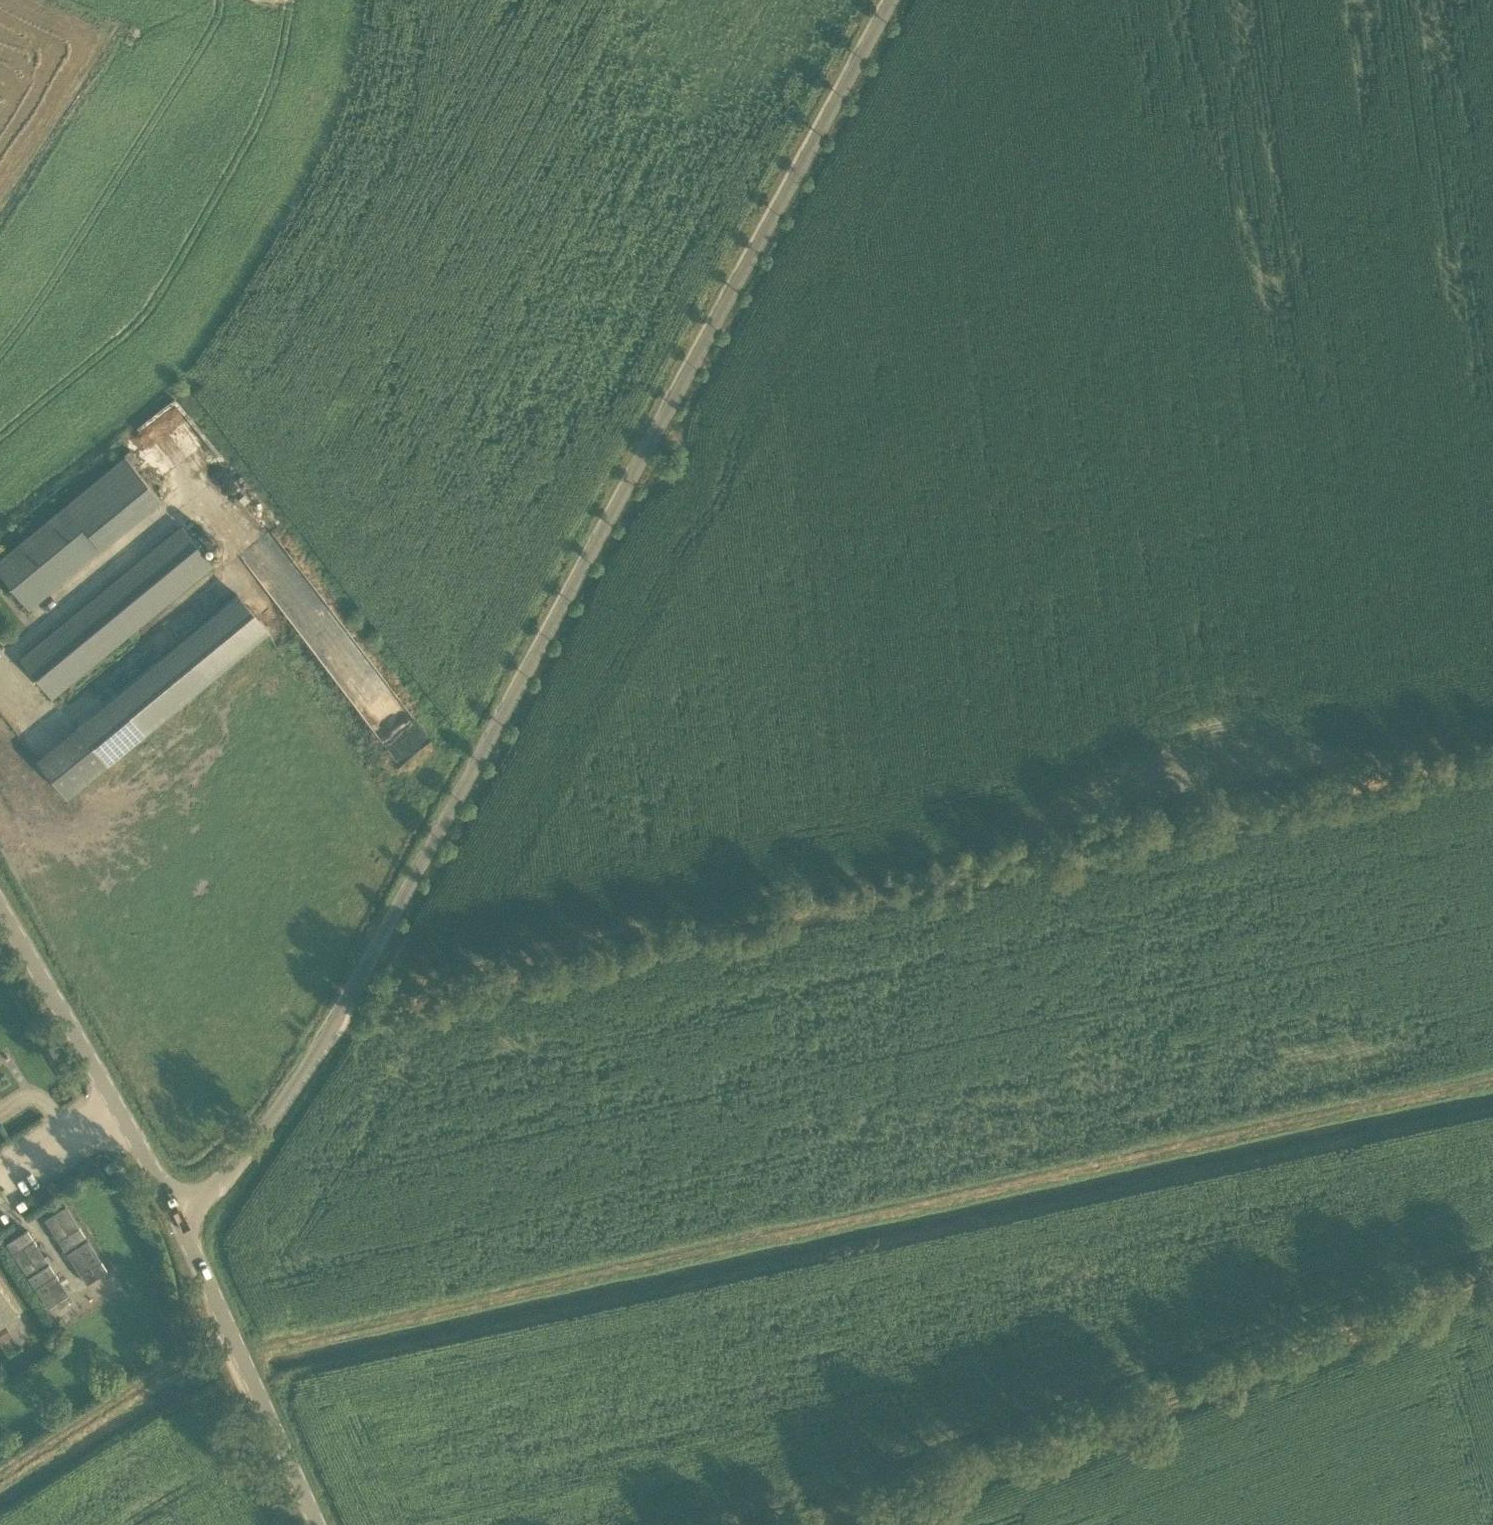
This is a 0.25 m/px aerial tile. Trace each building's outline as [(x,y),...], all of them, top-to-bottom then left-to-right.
[(161,500),(126,456),(0,560),(0,574),(29,609),(161,500)] [(51,697),(214,563),(183,526),(20,660),(51,697)] [(84,737),(77,728),(37,761),(67,798),(270,631),(249,605),(87,739),(85,737),(84,737)] [(86,1237),(66,1206),(45,1219),(65,1250),(86,1237)] [(27,1229),(6,1243),(26,1274),(47,1260),(27,1229)] [(108,1271),(88,1240),(67,1253),(87,1284),(108,1271)] [(48,1308),(69,1294),(49,1263),(28,1276),(48,1308)] [(19,1313),(0,1284),(0,1325),(19,1313)] [(12,1335),(5,1323),(0,1327),(0,1343),(12,1335)]
